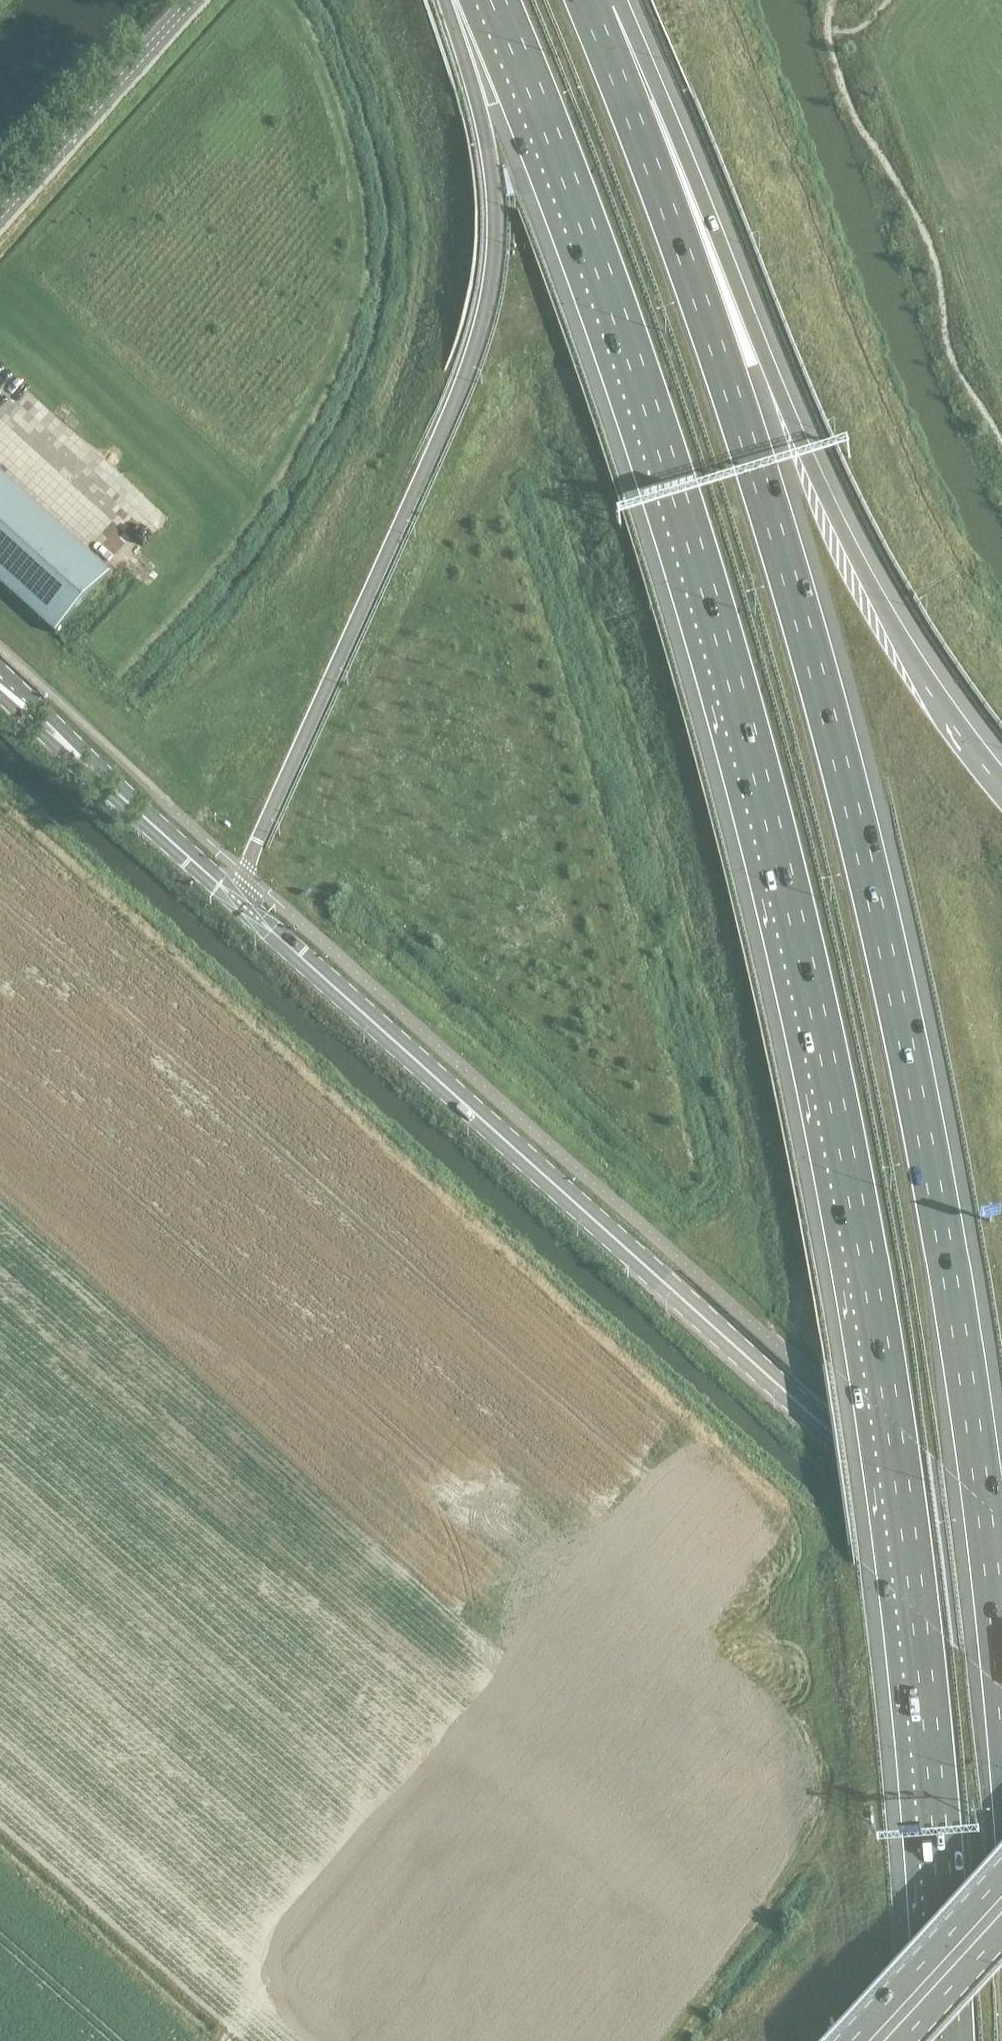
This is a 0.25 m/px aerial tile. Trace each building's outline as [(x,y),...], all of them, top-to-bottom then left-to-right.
[(55,635),(110,575),(0,475),(0,584),(55,635)]
